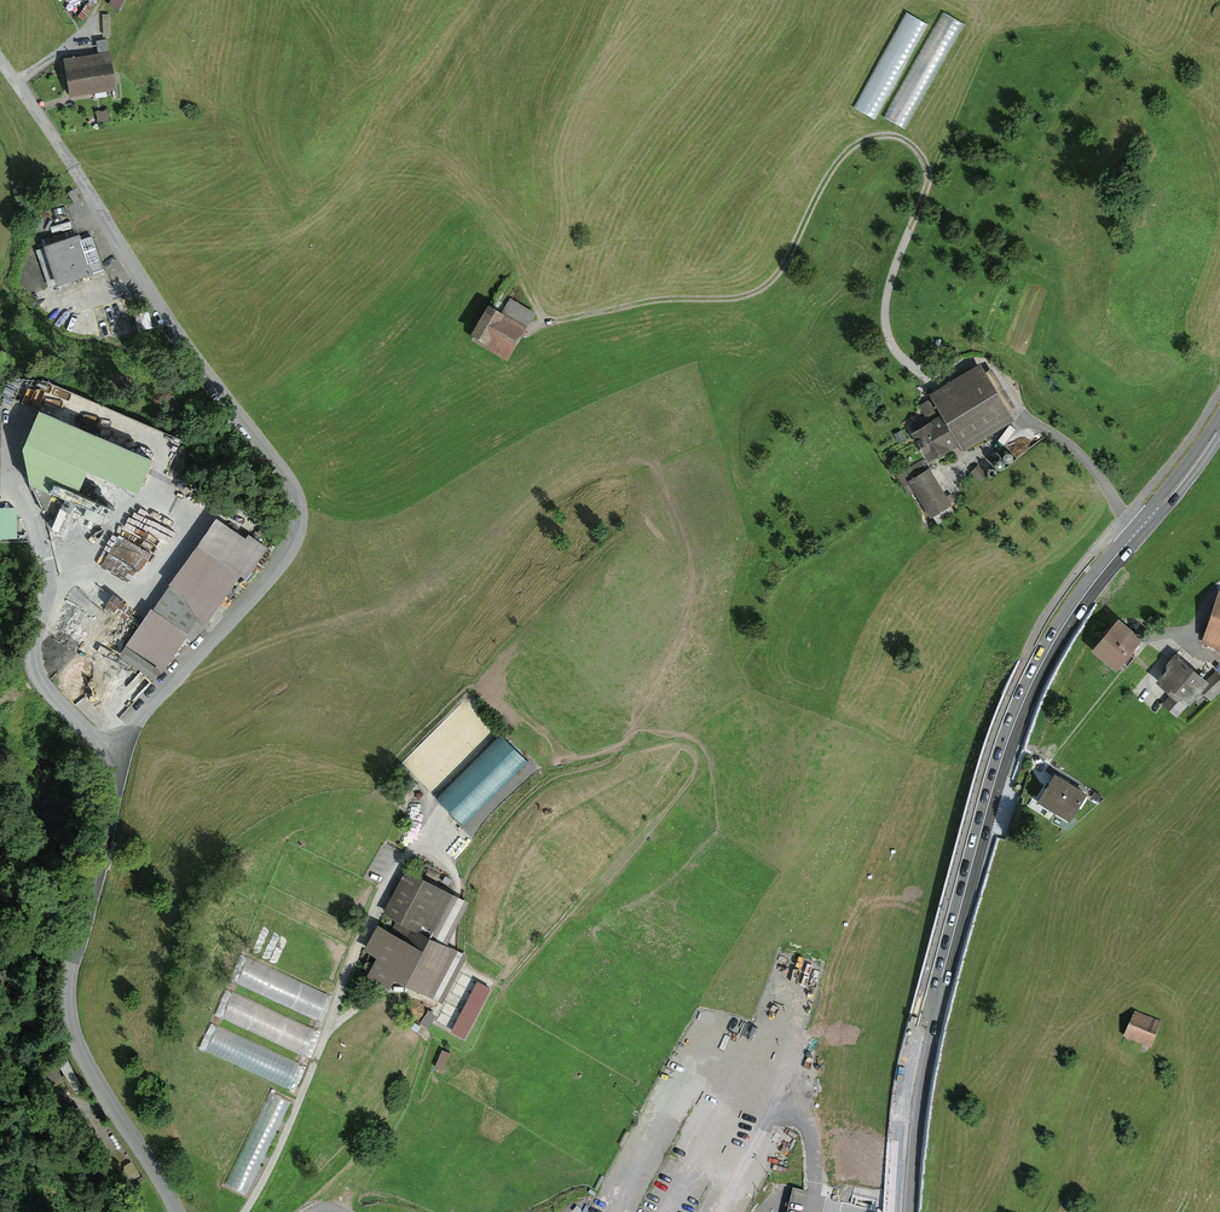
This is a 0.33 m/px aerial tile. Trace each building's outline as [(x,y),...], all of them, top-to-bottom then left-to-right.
[(928,24),(906,12),(853,107),(875,119),(928,24)] [(964,24),(943,12),(884,118),(905,129),(964,24)] [(112,56),(67,60),(70,91),(115,87),(112,56)] [(88,233),(52,244),(64,280),(99,269),(88,233)] [(535,314),(510,300),(502,313),(488,305),(469,338),(507,361),(535,314)] [(986,372),(981,364),(928,395),(940,415),(908,434),(923,458),(895,475),(908,495),(914,492),(930,518),(952,505),(927,464),(958,445),(963,453),(1015,422),(1009,411),(1015,408),(991,369),(986,372)] [(925,417),(934,413),(928,401),(919,405),(925,417)] [(150,453),(40,408),(26,442),(32,476),(73,492),(86,461),(138,483),(150,453)] [(59,506),(50,526),(58,529),(67,509),(59,506)] [(222,519),(124,652),(154,674),(188,628),(192,632),(238,569),(247,575),(265,551),(222,519)] [(1206,639),(1219,643),(1219,598),(1206,639)] [(1125,622),(1101,650),(1122,668),(1146,640),(1125,622)] [(1183,655),(1164,678),(1186,695),(1189,691),(1194,695),(1209,677),(1183,655)] [(506,734),(443,797),(466,821),(530,759),(506,734)] [(1057,773),(1044,796),(1075,814),(1088,791),(1057,773)] [(412,869),(392,908),(420,923),(424,914),(434,919),(450,888),(412,869)] [(423,943),(385,926),(375,947),(387,952),(379,969),(406,981),(409,975),(437,988),(456,947),(427,934),(423,943)] [(345,997),(253,956),(210,1051),(283,1083),(236,1188),(256,1197),(345,997)] [(466,1038),(492,987),(477,980),(452,1031),(466,1038)] [(1137,1014),(1128,1034),(1153,1046),(1162,1026),(1137,1014)]
